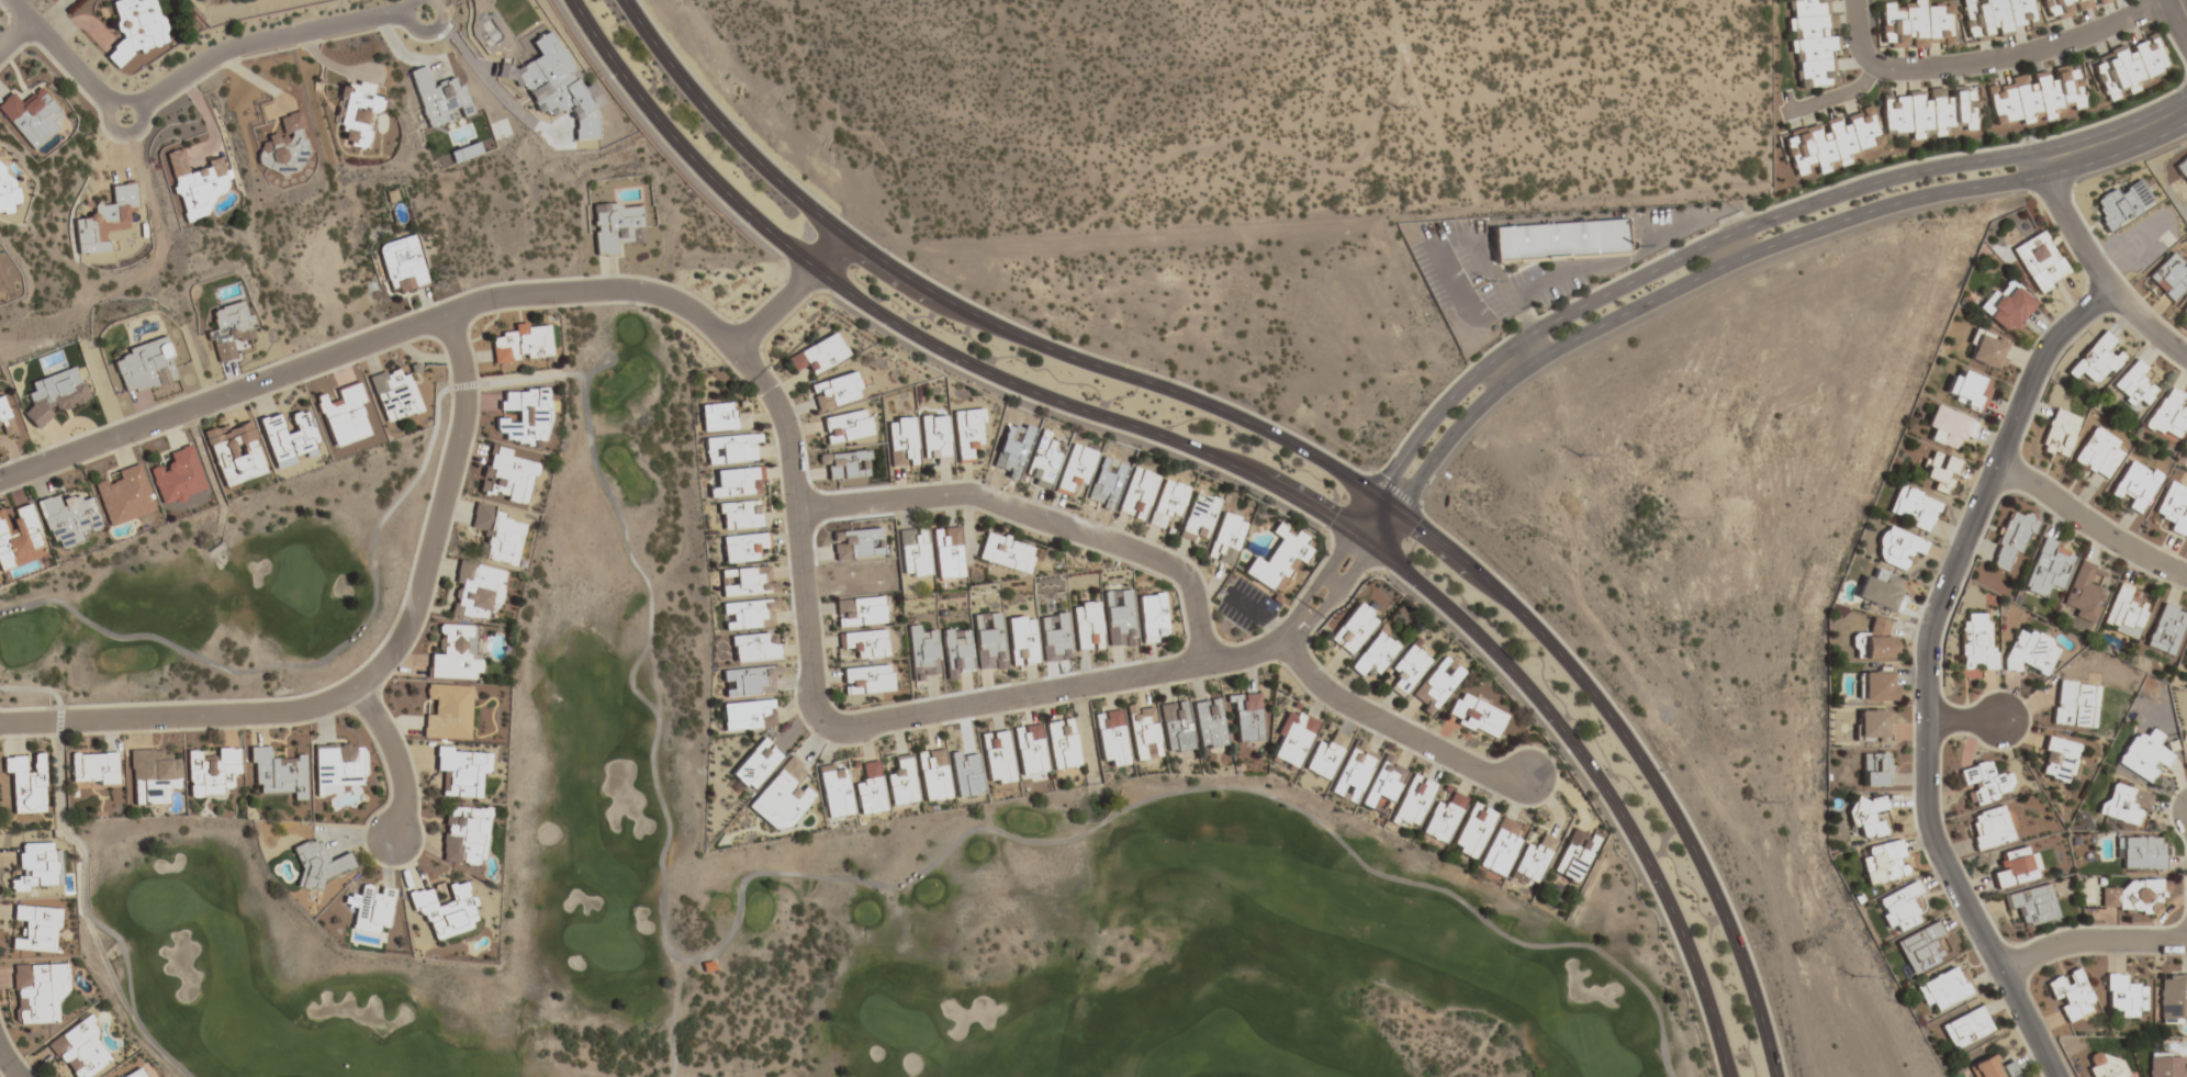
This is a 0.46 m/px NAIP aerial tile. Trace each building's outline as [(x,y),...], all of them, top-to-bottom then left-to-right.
[(121,45),(106,49),(109,61),(169,46),(157,0),(109,0),(121,45)] [(1796,89),(1836,85),(1833,53),(1837,53),(1832,0),(1787,0),(1796,89)] [(2038,30),(2033,0),(1958,0),(1965,42),(2038,30)] [(2114,0),(2040,0),(2044,21),(2115,4),(2114,0)] [(1953,47),(1952,4),(1924,5),(1924,1),(1880,1),(1880,48),(1953,47)] [(2168,69),(2156,35),(2088,59),(2103,103),(2140,91),(2137,80),(2168,69)] [(1984,82),(1992,125),(2019,120),(2021,126),(2055,119),(2053,111),(2085,105),(2077,64),(1984,82)] [(409,71),(427,128),(452,120),(449,111),(458,109),(461,118),(471,115),(459,77),(432,85),(425,66),(409,71)] [(332,124),(342,125),(340,144),(369,149),(376,96),(371,95),(372,87),(338,83),(332,124)] [(1883,134),(1910,132),(1910,136),(1978,132),(1975,85),(1927,88),(1927,90),(1881,93),(1883,134)] [(40,86),(20,102),(12,92),(0,102),(0,111),(32,150),(59,128),(53,120),(62,114),(40,86)] [(1882,155),(1872,107),(1841,114),(1842,116),(1823,120),(1823,124),(1781,133),(1790,176),(1815,171),(1815,174),(1856,166),(1855,161),(1882,155)] [(297,112),(278,117),(282,133),(255,140),(264,175),(310,163),(297,112)] [(213,214),(208,196),(229,190),(220,160),(187,169),(181,147),(163,152),(183,222),(213,214)] [(2186,185),(2186,156),(2174,165),(2186,185)] [(11,211),(11,202),(16,202),(16,180),(3,181),(3,168),(0,168),(0,212),(11,211)] [(2115,189),(2091,202),(2107,230),(2154,204),(2140,180),(2117,193),(2115,189)] [(73,219),(76,255),(109,252),(107,232),(129,229),(127,208),(137,207),(135,183),(110,185),(112,203),(92,205),(94,216),(73,219)] [(591,206),(594,256),(617,254),(616,243),(633,242),(632,229),(642,228),(640,203),(591,206)] [(1494,226),(1496,259),(1626,251),(1624,218),(1494,226)] [(2010,248),(2036,293),(2068,275),(2042,229),(2010,248)] [(390,296),(427,286),(413,234),(375,244),(390,296)] [(2172,251),(2145,278),(2170,303),(2186,287),(2186,266),(2172,251)] [(1978,309),(2007,335),(2035,304),(2006,278),(1978,309)] [(237,360),(233,339),(252,335),(245,301),(210,308),(214,330),(208,331),(214,364),(237,360)] [(551,358),(548,321),(512,324),(513,334),(490,336),(492,363),(551,358)] [(2009,342),(1976,328),(1964,357),(1997,371),(2009,342)] [(2120,345),(2106,331),(2065,371),(2074,380),(2083,371),(2097,386),(2127,357),(2118,347),(2120,345)] [(809,375),(848,356),(836,332),(786,357),(793,372),(805,367),(809,375)] [(124,395),(178,379),(165,336),(119,350),(121,357),(113,359),(124,395)] [(2147,382),(2154,374),(2136,359),(2110,389),(2138,413),(2158,391),(2147,382)] [(88,401),(78,367),(52,375),(50,369),(31,375),(36,389),(26,392),(31,409),(24,411),(30,429),(53,421),(51,412),(88,401)] [(409,372),(398,376),(395,368),(369,376),(382,422),(420,411),(409,372)] [(1980,411),(1991,383),(1955,368),(1944,397),(1980,411)] [(862,399),(855,372),(809,383),(816,410),(862,399)] [(334,390),(337,400),(327,403),(323,393),(314,396),(332,448),(371,435),(354,383),(334,390)] [(2173,444),(2186,423),(2186,409),(2179,404),(2184,396),(2169,386),(2144,424),(2173,444)] [(548,388),(499,389),(500,411),(517,410),(517,420),(494,420),(495,432),(504,432),(504,444),(549,442),(548,388)] [(1,433),(12,431),(4,396),(0,396),(0,429),(1,433)] [(701,431),(748,429),(747,412),(734,412),(733,402),(699,404),(701,431)] [(1959,441),(1967,445),(1977,423),(1934,404),(1925,426),(1934,430),(1930,439),(1955,450),(1959,441)] [(2063,461),(2079,417),(2053,408),(2038,452),(2063,461)] [(279,413),(258,418),(272,466),(319,453),(307,409),(288,414),(293,431),(285,433),(279,413)] [(821,418),(826,444),(872,436),(867,409),(821,418)] [(953,410),(956,464),(975,462),(974,443),(984,442),(982,409),(953,410)] [(949,463),(946,414),(919,416),(922,465),(949,463)] [(887,418),(890,467),(916,465),(913,417),(887,418)] [(222,488),(268,473),(250,419),(204,434),(222,488)] [(2102,482),(2124,445),(2093,426),(2071,463),(2102,482)] [(1039,433),(1024,473),(1033,476),(1030,484),(1046,490),(1064,442),(1039,433)] [(704,437),(704,449),(719,448),(720,462),(760,460),(759,434),(704,437)] [(1084,487),(1095,451),(1069,443),(1053,493),(1068,497),(1072,483),(1084,487)] [(207,491),(191,444),(168,452),(172,463),(150,470),(161,506),(207,491)] [(530,505),(538,463),(509,458),(511,449),(487,445),(478,496),(530,505)] [(1959,461),(1930,451),(1919,482),(1949,492),(1959,461)] [(2138,515),(2161,474),(2130,457),(2108,495),(2118,500),(2121,496),(2129,500),(2125,507),(2138,515)] [(155,513),(139,462),(113,470),(115,476),(94,483),(108,528),(155,513)] [(762,495),(761,467),(716,469),(717,487),(708,487),(708,498),(762,495)] [(1116,511),(1139,521),(1157,476),(1134,467),(1116,511)] [(1147,525),(1160,529),(1164,518),(1176,523),(1188,487),(1162,479),(1147,525)] [(2186,535),(2186,490),(2167,482),(2154,513),(2168,519),(2164,530),(2186,538),(2186,535)] [(1886,518),(1929,532),(1940,499),(1897,485),(1886,518)] [(1177,537),(1193,543),(1196,535),(1205,539),(1219,500),(1194,491),(1177,537)] [(37,500),(53,551),(82,542),(79,532),(98,526),(88,493),(60,502),(57,494),(37,500)] [(767,528),(766,509),(758,509),(758,501),(718,503),(720,531),(767,528)] [(7,509),(6,508),(0,509),(0,580),(50,566),(32,502),(7,509)] [(524,524),(503,519),(505,509),(474,503),(469,529),(480,531),(475,558),(515,566),(524,524)] [(2006,573),(2013,551),(2024,554),(2036,517),(2007,508),(1988,567),(2006,573)] [(1206,557),(1232,565),(1246,519),(1220,512),(1206,557)] [(1242,573),(1276,596),(1297,563),(1302,566),(1312,551),(1304,545),(1308,539),(1279,519),(1270,533),(1279,539),(1264,561),(1254,555),(1242,573)] [(1872,559),(1904,571),(1912,551),(1922,555),(1928,541),(1885,525),(1872,559)] [(962,578),(959,526),(931,528),(934,579),(962,578)] [(901,578),(928,576),(925,527),(898,529),(901,578)] [(1035,545),(985,531),(977,560),(1027,574),(1035,545)] [(757,550),(769,549),(767,532),(720,537),(723,564),(758,560),(757,550)] [(2061,592),(2074,558),(2062,554),(2065,545),(2041,536),(2022,590),(2045,599),(2049,587),(2061,592)] [(2060,609),(2088,621),(2108,573),(2080,561),(2060,609)] [(457,562),(449,617),(496,624),(504,568),(457,562)] [(719,569),(720,596),(772,594),(771,566),(719,569)] [(1899,614),(1906,595),(1896,591),(1901,578),(1877,570),(1874,580),(1862,576),(1854,599),(1899,614)] [(2100,626),(2134,640),(2149,606),(2131,599),(2135,589),(2118,582),(2100,626)] [(1158,642),(1157,632),(1168,631),(1164,593),(1136,595),(1141,644),(1158,642)] [(838,627),(884,623),(882,596),(836,600),(838,627)] [(1072,602),(1074,652),(1101,651),(1099,601),(1072,602)] [(1350,657),(1380,618),(1358,601),(1328,640),(1350,657)] [(2162,603),(2144,645),(2171,657),(2186,620),(2186,614),(2162,603)] [(1995,670),(1995,646),(1984,646),(1985,613),(1960,613),(1960,670),(1995,670)] [(1033,616),(1006,617),(1009,666),(1036,665),(1033,616)] [(1893,661),(1893,636),(1888,636),(1888,617),(1870,617),(1870,634),(1854,634),(1853,660),(1893,661)] [(428,678),(474,679),(476,625),(440,624),(439,653),(429,652),(428,678)] [(2019,675),(2023,665),(2046,676),(2061,645),(2019,625),(2000,666),(2019,675)] [(853,659),(887,656),(885,629),(839,633),(840,649),(852,648),(853,659)] [(1361,678),(1367,670),(1376,677),(1400,647),(1378,630),(1348,668),(1361,678)] [(778,643),(766,644),(765,633),(731,635),(732,662),(779,660),(778,643)] [(1395,678),(1387,689),(1402,699),(1430,659),(1408,643),(1388,672),(1395,678)] [(1462,669),(1437,655),(1411,702),(1436,716),(1462,669)] [(845,695),(892,691),(890,664),(842,668),(845,695)] [(1893,700),(1893,671),(1858,671),(1858,700),(1893,700)] [(2099,684),(2056,679),(2051,725),(2094,730),(2099,684)] [(469,739),(471,685),(425,684),(425,700),(434,700),(434,715),(423,714),(422,738),(469,739)] [(1506,714),(1456,691),(1444,718),(1493,741),(1506,714)] [(1234,743),(1263,742),(1260,693),(1231,694),(1234,743)] [(1219,698),(1192,702),(1199,750),(1226,746),(1219,698)] [(772,699),(720,703),(723,732),(775,728),(772,699)] [(1193,750),(1186,699),(1158,703),(1166,754),(1193,750)] [(1133,761),(1159,757),(1152,702),(1126,706),(1133,761)] [(1093,713),(1101,768),(1129,765),(1121,709),(1093,713)] [(1268,757),(1299,768),(1317,720),(1286,709),(1268,757)] [(1856,710),(1856,741),(1889,741),(1890,710),(1856,710)] [(1052,771),(1079,766),(1071,718),(1044,722),(1052,771)] [(1019,776),(1046,772),(1039,723),(1012,727),(1019,776)] [(2134,731),(2116,764),(2151,784),(2169,753),(2156,746),(2162,735),(2150,728),(2145,737),(2134,731)] [(980,734),(987,785),(1014,781),(1006,730),(980,734)] [(1348,737),(1333,731),(1329,742),(1317,737),(1303,770),(1328,781),(1348,737)] [(2036,774),(2069,784),(2080,744),(2047,735),(2036,774)] [(728,773),(748,792),(782,757),(763,738),(728,773)] [(314,785),(365,785),(364,749),(352,750),(352,742),(314,743),(314,785)] [(260,791),(294,791),(294,800),(305,800),(305,756),(271,756),(271,746),(249,746),(250,784),(260,783),(260,791)] [(186,799),(229,798),(229,778),(239,778),(239,747),(216,748),(216,759),(199,759),(199,749),(185,749),(186,799)] [(479,799),(481,775),(488,775),(489,750),(435,747),(434,772),(443,772),(442,797),(479,799)] [(168,748),(129,749),(131,805),(169,805),(168,793),(181,792),(180,758),(168,758),(168,748)] [(922,802),(950,799),(943,748),(916,751),(922,802)] [(70,752),(70,785),(117,785),(117,752),(70,752)] [(1861,787),(1888,787),(1888,753),(1861,753),(1861,787)] [(44,813),(43,754),(32,754),(32,766),(24,766),(24,755),(2,755),(2,775),(11,775),(11,813),(44,813)] [(896,769),(885,770),(890,807),(916,804),(910,754),(894,756),(896,769)] [(746,806),(780,836),(814,796),(799,783),(808,772),(789,755),(746,806)] [(1406,767),(1380,756),(1360,805),(1382,814),(1384,807),(1389,809),(1406,767)] [(886,810),(877,760),(861,764),(864,780),(852,782),(859,815),(886,810)] [(1957,769),(1964,790),(1965,790),(1969,806),(2014,794),(2008,771),(1993,775),(1989,760),(1957,769)] [(851,814),(844,762),(818,765),(824,818),(851,814)] [(1436,784),(1412,772),(1388,820),(1412,832),(1436,784)] [(2101,816),(2141,827),(2150,792),(2109,782),(2101,816)] [(1466,798),(1451,791),(1446,804),(1435,798),(1419,833),(1444,845),(1466,798)] [(1852,828),(1859,827),(1861,839),(1885,835),(1883,820),(1875,821),(1873,812),(1886,811),(1883,796),(1848,801),(1852,828)] [(1474,860),(1495,813),(1470,801),(1448,849),(1474,860)] [(439,862),(482,867),(489,809),(445,804),(439,862)] [(2012,842),(2005,806),(1968,814),(1975,850),(2012,842)] [(1519,838),(1517,838),(1522,826),(1498,816),(1478,867),(1503,877),(1519,838)] [(1598,838),(1572,827),(1551,873),(1577,885),(1598,838)] [(1510,871),(1536,884),(1557,839),(1541,832),(1535,844),(1526,840),(1510,871)] [(305,890),(355,870),(349,853),(326,861),(317,837),(289,848),(305,890)] [(2164,869),(2164,837),(2121,837),(2121,869),(2164,869)] [(1860,859),(1867,886),(1909,875),(1899,839),(1866,847),(1869,857),(1860,859)] [(60,852),(51,852),(51,842),(17,843),(18,880),(8,880),(8,892),(34,891),(34,887),(60,887),(60,852)] [(2040,879),(2032,845),(1997,853),(2000,866),(1990,868),(1995,889),(2040,879)] [(2124,888),(2101,887),(2101,911),(2148,912),(2148,903),(2168,903),(2168,880),(2124,879),(2124,888)] [(434,942),(478,927),(462,880),(447,885),(452,900),(436,906),(429,886),(407,894),(414,915),(424,912),(434,942)] [(1875,899),(1891,935),(1923,921),(1913,898),(1922,895),(1916,881),(1875,899)] [(352,930),(376,933),(377,926),(389,927),(394,889),(359,883),(352,930)] [(2057,919),(2049,884),(2003,894),(2006,909),(2017,907),(2021,927),(2057,919)] [(60,907),(13,905),(12,922),(22,923),(21,939),(10,938),(9,950),(57,953),(60,907)] [(1895,941),(1911,975),(1945,959),(1936,939),(1944,936),(1937,922),(1895,941)] [(13,964),(14,1024),(57,1024),(56,999),(67,998),(66,963),(13,964)] [(1915,983),(1928,1014),(1974,994),(1961,964),(1915,983)] [(2063,1023),(2097,1010),(2081,967),(2044,981),(2053,1005),(2056,1004),(2063,1023)] [(2145,984),(2125,985),(2125,973),(2106,974),(2107,1009),(2118,1009),(2118,1018),(2145,1018),(2145,984)] [(2159,1023),(2186,1023),(2186,974),(2160,974),(2159,1023)] [(1994,1030),(1981,1005),(1940,1025),(1953,1051),(1994,1030)] [(84,1017),(47,1043),(70,1076),(89,1076),(114,1060),(84,1017)] [(2104,1064),(2101,1052),(2086,1056),(2091,1076),(2128,1076),(2123,1059),(2104,1064)] [(1998,1064),(1993,1054),(1969,1065),(1975,1076),(2013,1076),(2017,1075),(2010,1059),(1998,1064)] [(2182,1058),(2149,1058),(2149,1076),(2182,1076),(2182,1058)] [(140,1067),(120,1076),(145,1076),(140,1067)]
